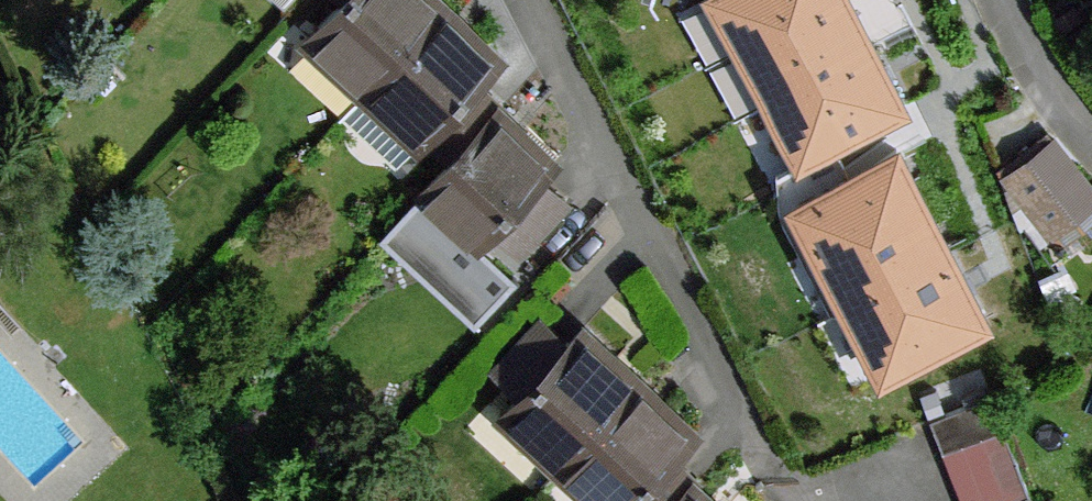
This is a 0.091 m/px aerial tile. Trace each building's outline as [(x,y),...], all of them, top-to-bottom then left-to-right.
[(366,91),(441,10),(431,0),(346,0),(309,39),(366,91)] [(668,13),(720,110),(804,68),(813,84),(875,52),(848,0),(693,0),(668,13)] [(428,137),(476,86),(498,62),(441,10),(366,91),(423,142),(428,137)] [(452,160),(495,114),(500,108),(476,86),(428,137),(452,160)] [(416,150),(423,142),(366,91),(344,115),(397,164),(412,147),(416,150)] [(495,114),(452,160),(421,195),(477,246),(493,229),(541,177),(551,166),(495,114)] [(1008,177),(1048,230),(1091,199),(1091,187),(1054,140),(1008,177)] [(851,192),(837,163),(777,194),(792,222),(851,192)] [(567,202),(541,177),(493,229),(521,253),(567,202)] [(865,215),(783,246),(839,386),(990,328),(961,256),(933,189),(865,215)] [(1048,230),(1056,242),(1068,243),(1091,222),(1091,199),(1048,230)] [(1011,237),(961,256),(990,328),(999,354),(1049,338),(1011,237)] [(495,373),(522,396),(569,345),(543,321),(495,373)] [(637,386),(578,334),(569,345),(522,396),(505,414),(562,466),(637,386)] [(637,386),(562,466),(600,500),(633,500),(671,460),(691,437),(637,386)] [(1005,428),(991,395),(931,420),(944,452),(1005,428)] [(1005,428),(944,452),(963,500),(1015,500),(1030,495),(1005,428)] [(671,460),(633,500),(680,500),(690,490),(696,484),(671,460)] [(690,490),(680,500),(702,500),(690,490)]
